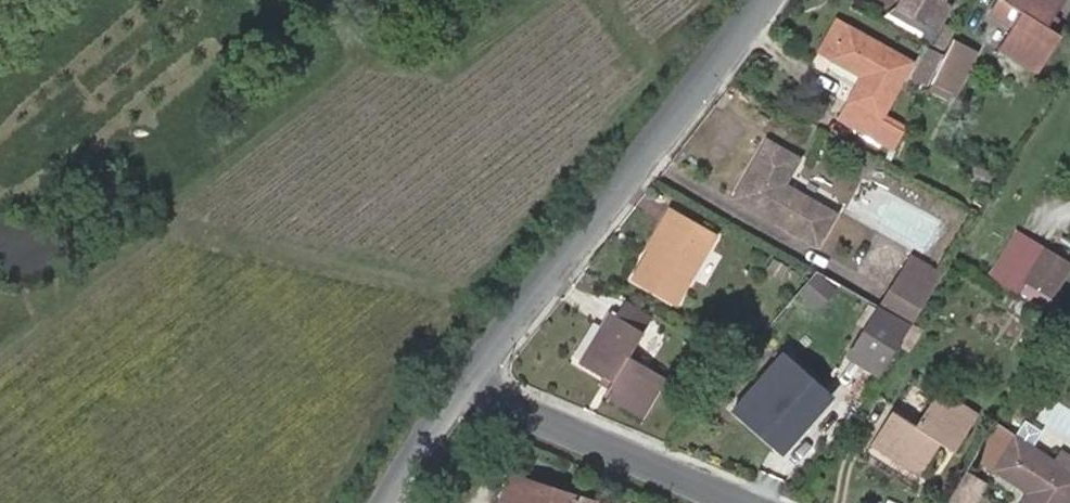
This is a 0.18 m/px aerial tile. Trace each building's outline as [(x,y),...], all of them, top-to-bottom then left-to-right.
[(932,25),(945,1),(946,0),(906,0),(901,8),(932,25)] [(1026,11),(1009,0),(998,0),(990,13),(1015,28),(1026,11)] [(1026,11),(1015,28),(1002,47),(1042,72),(1065,36),(1051,28),(1069,0),(1009,0),(1026,11)] [(941,30),(945,22),(954,6),(945,1),(932,25),(941,30)] [(933,44),(941,30),(932,25),(901,8),(893,22),(932,45),(933,44)] [(833,59),(851,28),(840,22),(822,53),(833,59)] [(957,29),(945,22),(941,30),(933,44),(945,51),(957,29)] [(851,28),(833,59),(864,78),(843,117),(885,141),(895,122),(884,116),(914,64),(851,28)] [(934,81),(954,92),(978,49),(956,38),(934,81)] [(934,81),(928,91),(949,102),(954,92),(934,81)] [(737,196),(816,243),(834,213),(785,184),(800,159),(770,141),(737,196)] [(635,278),(675,303),(715,236),(675,212),(635,278)] [(1030,242),(1012,272),(1026,281),(1044,251),(1030,242)] [(1044,251),(1026,281),(1051,296),(1069,267),(1044,251)] [(911,263),(905,273),(934,292),(941,281),(911,263)] [(934,292),(905,273),(883,307),(913,325),(934,292)] [(805,294),(820,307),(834,292),(818,278),(805,294)] [(627,301),(618,315),(647,332),(655,318),(627,301)] [(913,325),(883,307),(853,355),(882,374),(913,325)] [(647,332),(618,315),(611,311),(602,325),(607,327),(585,364),(616,383),(609,396),(643,416),(667,376),(633,356),(647,332)] [(797,437),(831,399),(784,356),(783,355),(733,409),(773,445),(775,444),(786,431),(795,439),(797,437)] [(944,443),(956,450),(979,415),(941,391),(918,426),(894,411),(871,445),(888,457),(890,454),(922,475),(944,443)] [(1069,502),(1069,470),(996,423),(974,457),(1030,492),(1023,502),(1069,502)] [(511,473),(502,502),(604,502),(511,473)]
